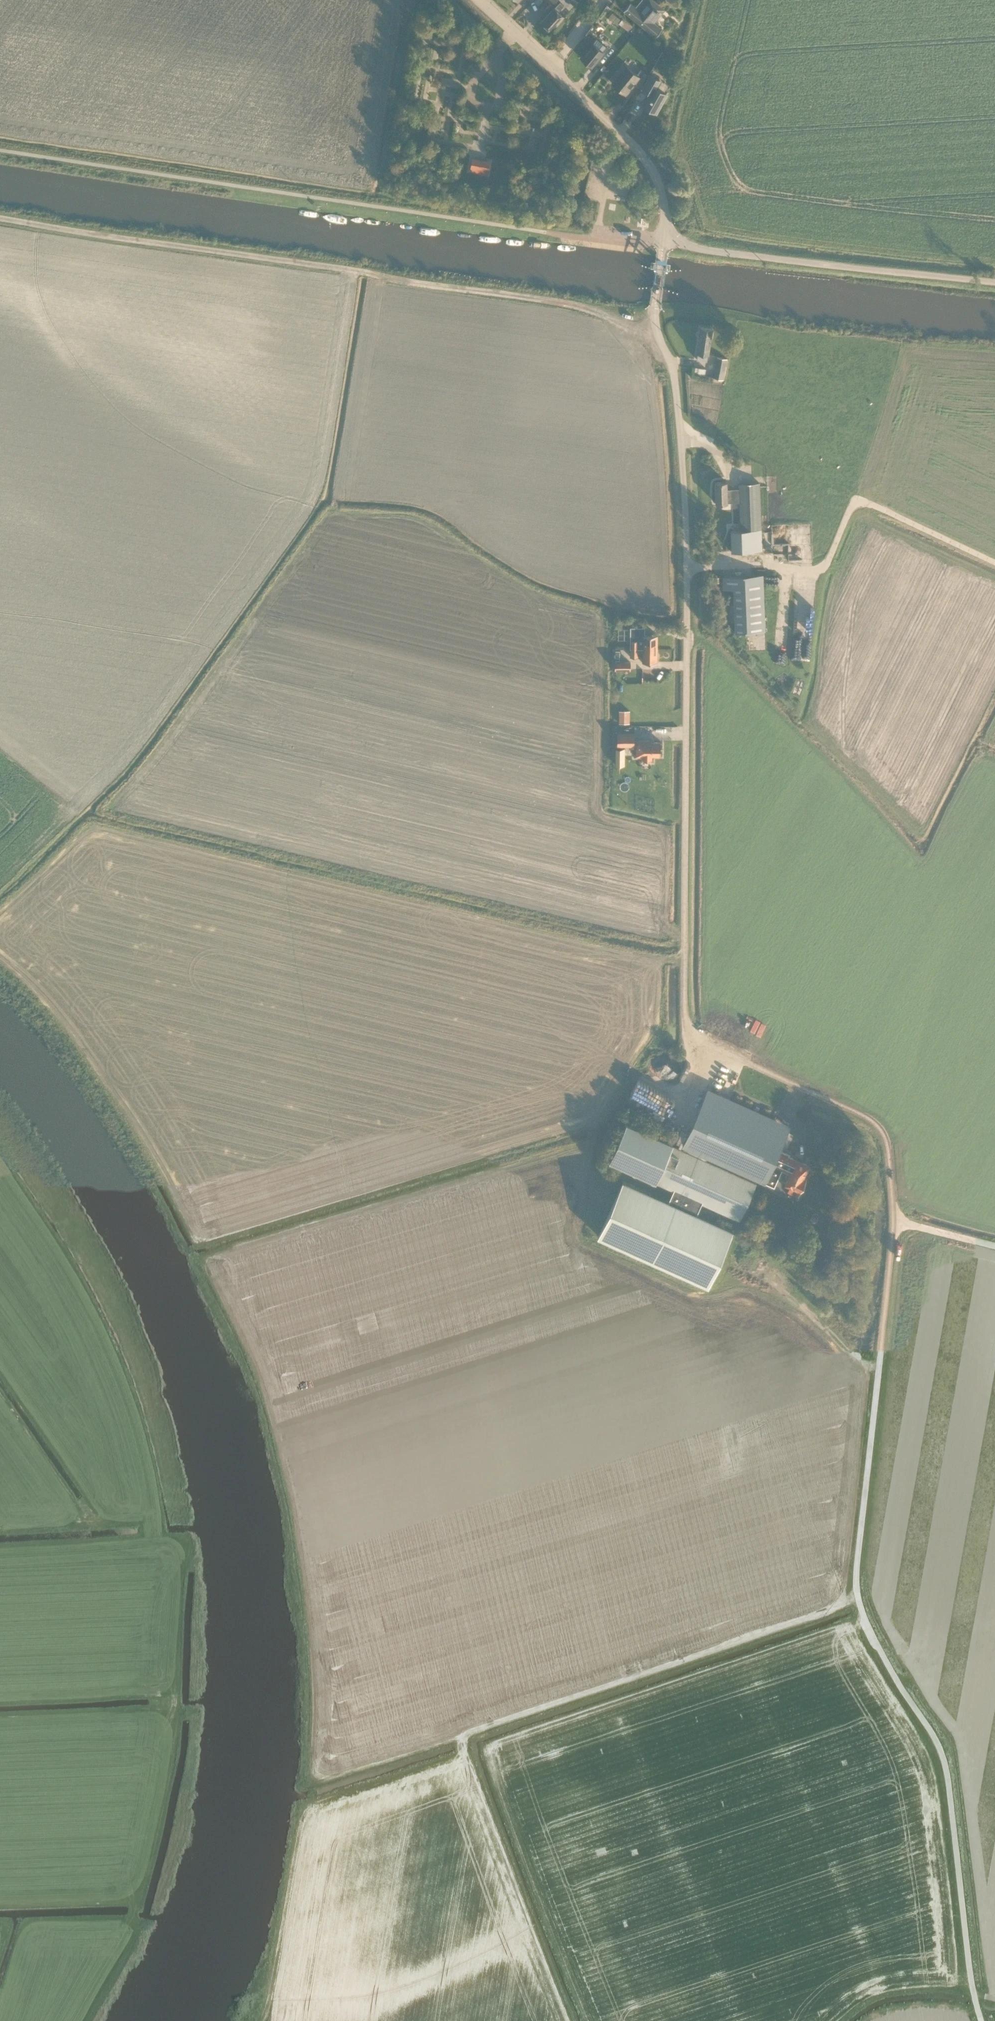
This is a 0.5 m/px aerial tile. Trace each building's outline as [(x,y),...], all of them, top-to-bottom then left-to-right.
[(654,0),(641,0),(636,6),(631,2),(630,2),(623,10),(655,36),(662,28),(661,27),(661,28),(654,22),(665,9),(654,0)] [(560,1),(541,21),(551,30),(564,16),(558,11),(564,5),(560,1)] [(618,24),(622,20),(612,12),(608,17),(618,24)] [(628,30),(632,25),(624,18),(620,24),(628,30)] [(597,37),(581,57),(591,66),(603,51),(599,48),(603,42),(597,37)] [(622,73),(613,83),(626,94),(636,81),(641,85),(647,74),(644,72),(641,69),(637,74),(626,65),(621,72),(622,73)] [(647,92),(646,93),(646,97),(642,104),(656,112),(666,94),(656,88),(660,80),(650,75),(642,89),(647,92)] [(473,160),(471,170),(487,173),(489,163),(473,160)] [(708,353),(712,327),(701,326),(697,352),(698,352),(697,359),(707,360),(708,353)] [(717,356),(713,377),(723,379),(727,358),(717,356)] [(715,482),(716,502),(739,501),(740,530),(731,530),(732,551),(762,550),(760,482),(738,483),(739,488),(727,489),(727,481),(715,482)] [(732,587),(734,631),(764,629),(761,573),(721,576),(722,588),(732,587)] [(630,640),(630,648),(656,648),(656,635),(642,635),(642,644),(638,644),(638,640),(630,640)] [(656,648),(630,648),(630,656),(642,657),(642,662),(656,662),(656,648)] [(615,669),(631,669),(631,661),(615,660),(615,669)] [(801,695),(807,679),(800,677),(794,692),(801,695)] [(629,722),(630,710),(619,710),(619,722),(629,722)] [(649,739),(636,739),(634,739),(634,733),(618,733),(618,745),(633,745),(633,743),(636,743),(636,756),(642,756),(642,759),(651,759),(651,754),(660,754),(661,741),(649,741),(649,739)] [(615,764),(624,764),(624,749),(615,748),(615,764)] [(737,1216),(754,1180),(706,1158),(708,1154),(776,1186),(783,1170),(786,1171),(785,1174),(788,1176),(786,1182),(791,1184),(788,1190),(797,1194),(805,1177),(803,1176),(808,1164),(789,1155),(792,1148),(783,1144),(785,1139),(771,1133),(777,1120),(708,1089),(683,1144),(685,1144),(684,1148),(672,1143),(673,1142),(626,1120),(609,1159),(655,1180),(656,1179),(672,1186),(665,1202),(619,1181),(594,1237),(703,1287),(729,1231),(693,1215),(700,1199),(737,1216)]
